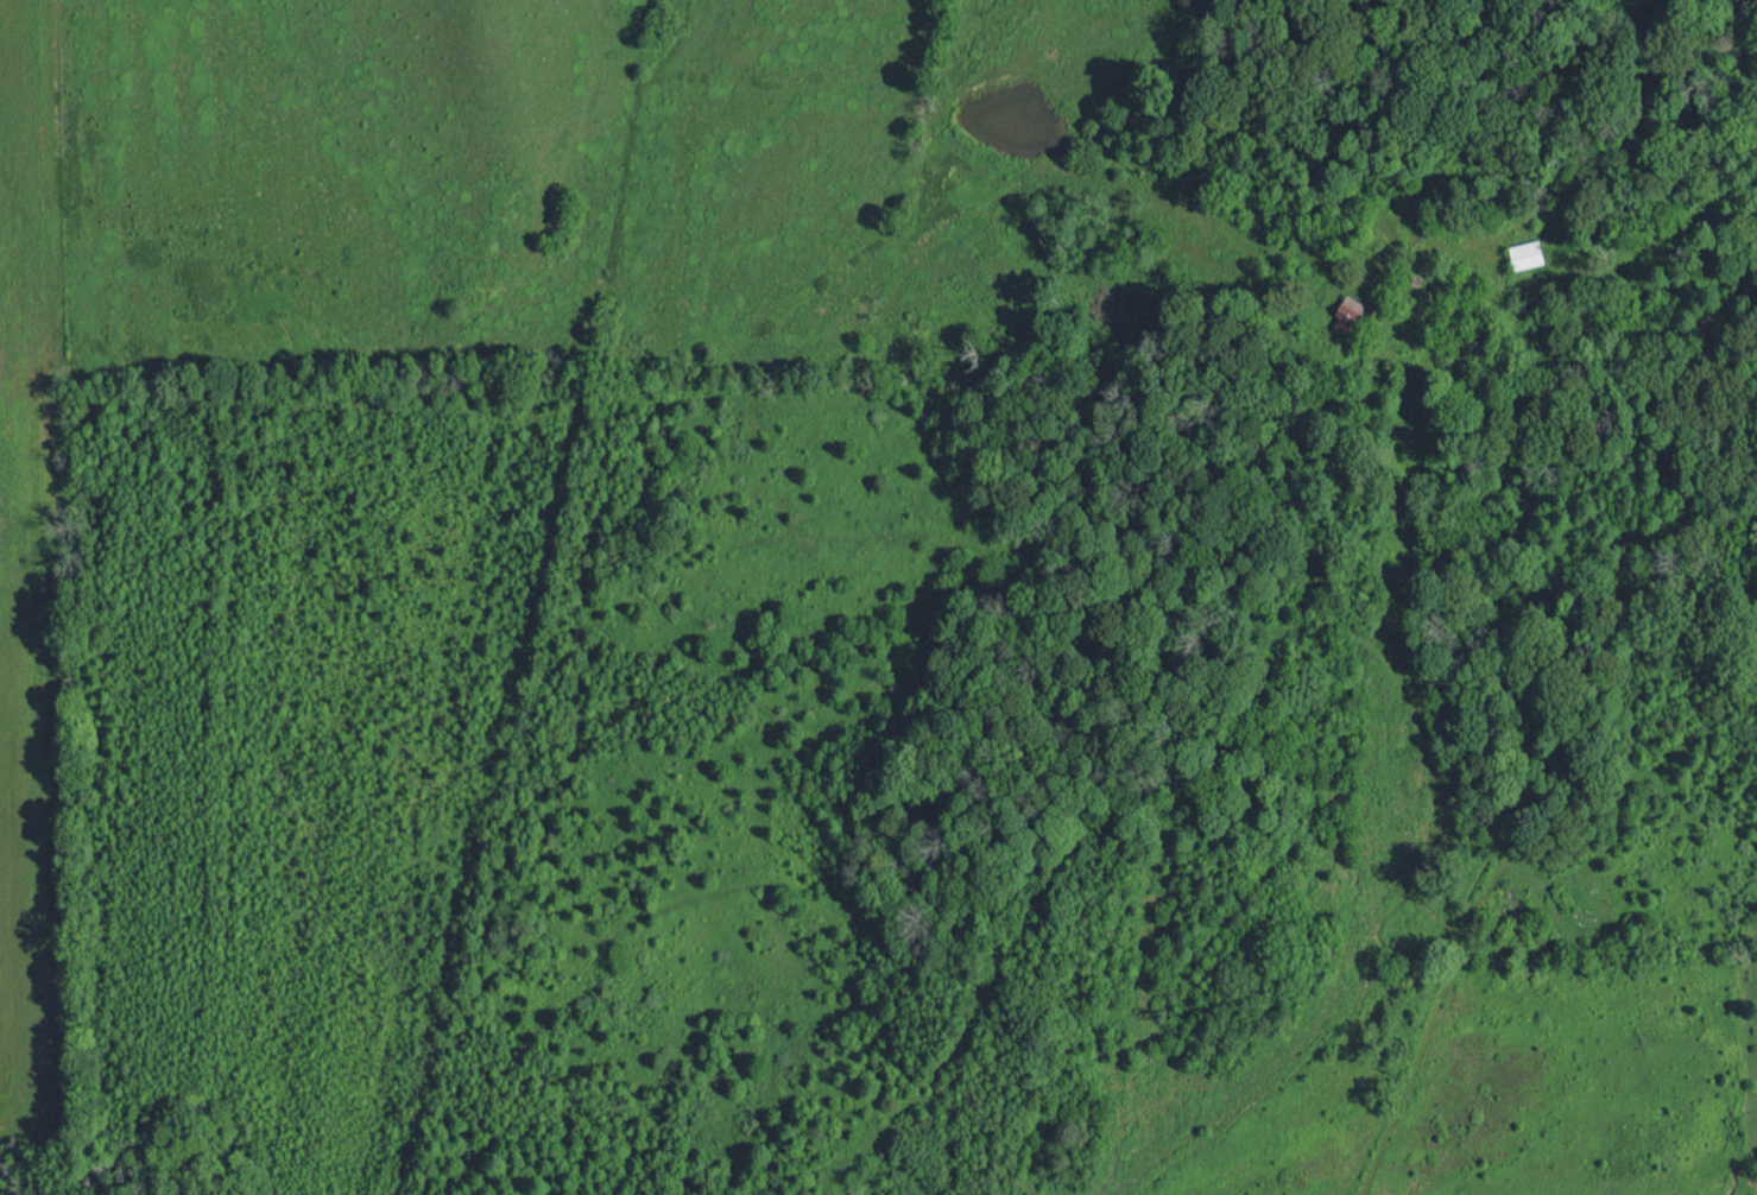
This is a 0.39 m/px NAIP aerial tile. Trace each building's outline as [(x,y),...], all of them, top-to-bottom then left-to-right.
[(1352,329),(1365,304),(1345,294),(1332,318),(1352,329)]
